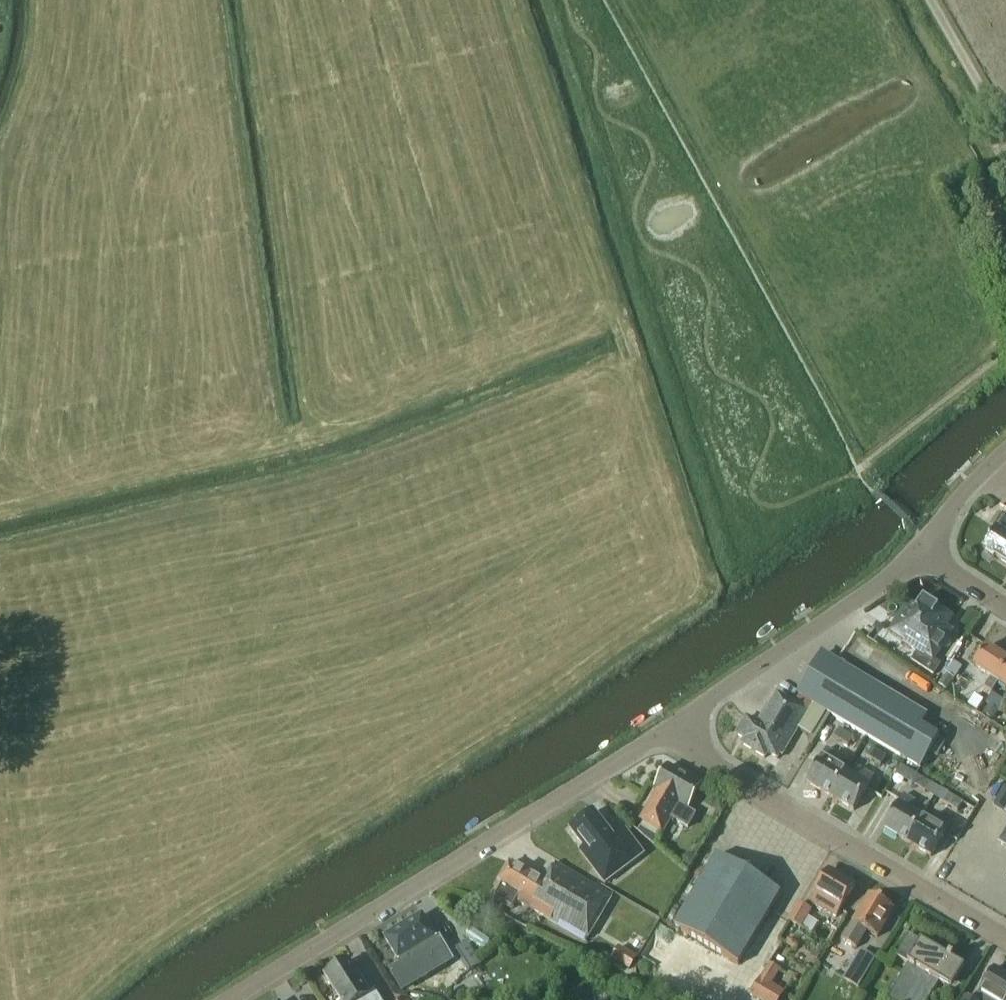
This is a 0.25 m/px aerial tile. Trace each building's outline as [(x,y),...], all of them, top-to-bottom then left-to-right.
[(999,530),(998,530),(986,549),(1005,562),(1005,520),(999,530)] [(940,607),(940,608),(924,598),(916,609),(910,605),(899,621),(897,620),(889,632),(919,652),(913,661),(934,675),(942,664),(935,660),(954,631),(947,627),(954,617),(940,607)] [(1005,667),(1005,658),(988,646),(975,666),(992,677),(985,687),(992,692),(999,682),(997,681),(1005,667)] [(928,716),(826,656),(824,655),(796,702),(810,710),(813,704),(814,704),(827,712),(921,767),(929,753),(937,758),(946,742),(938,738),(939,737),(922,727),(928,716)] [(946,668),(942,674),(945,676),(946,675),(947,675),(954,680),(955,679),(963,667),(954,661),(948,669),(946,668)] [(999,682),(1005,687),(1005,667),(997,681),(999,682)] [(947,675),(946,675),(945,676),(939,685),(947,691),(954,680),(947,675)] [(782,755),(783,756),(799,729),(812,737),(827,712),(813,704),(810,710),(796,702),(779,692),(770,707),(769,706),(759,724),(748,717),(737,735),(745,740),(742,745),(766,759),(769,754),(779,759),(782,755)] [(975,695),(969,705),(978,711),(984,701),(975,695)] [(998,714),(988,707),(983,714),(993,721),(998,714)] [(833,738),(848,747),(854,737),(840,728),(833,738)] [(881,766),(887,756),(873,748),(867,758),(881,766)] [(831,797),(847,771),(835,764),(839,756),(828,749),(807,782),(831,797)] [(663,834),(672,819),(689,828),(696,815),(688,810),(703,785),(670,766),(656,789),(659,790),(641,821),(663,834)] [(847,771),(831,797),(855,811),(875,777),(860,768),(855,776),(847,771)] [(911,784),(925,792),(931,783),(917,774),(911,784)] [(1005,810),(1005,809),(1005,788),(1005,787),(995,804),(1005,810)] [(963,802),(949,793),(943,803),(958,811),(963,802)] [(908,843),(924,817),(912,809),(916,802),(905,795),(885,829),(908,843)] [(626,831),(616,838),(595,811),(571,830),(585,848),(581,851),(606,883),(644,854),(626,831)] [(924,817),(908,843),(932,857),(952,823),(937,814),(932,822),(924,817)] [(676,927),(739,965),(782,893),(719,855),(676,927)] [(555,863),(544,883),(511,863),(500,883),(501,884),(493,898),(513,910),(518,901),(587,941),(613,897),(555,863)] [(831,903),(842,909),(856,885),(830,870),(811,903),(825,911),(831,903)] [(867,931),(879,937),(895,909),(871,895),(844,941),(857,948),(867,931)] [(788,921),(802,929),(812,910),(799,903),(788,921)] [(408,986),(419,979),(417,977),(422,973),(418,966),(444,950),(423,916),(387,938),(405,968),(394,975),(400,984),(405,981),(408,986)] [(888,999),(930,999),(940,983),(952,990),(965,969),(953,961),(955,958),(951,956),(949,959),(910,936),(898,958),(909,964),(888,999)] [(468,943),(458,949),(473,972),(483,965),(468,943)] [(620,946),(612,960),(631,971),(639,957),(620,946)] [(843,980),(858,989),(876,958),(861,949),(843,980)] [(341,999),(363,999),(372,994),(350,959),(325,975),(341,999)] [(757,999),(781,999),(786,993),(772,985),(781,970),(770,963),(750,996),(757,999)] [(976,999),(1005,999),(1005,975),(995,968),(976,999)]
